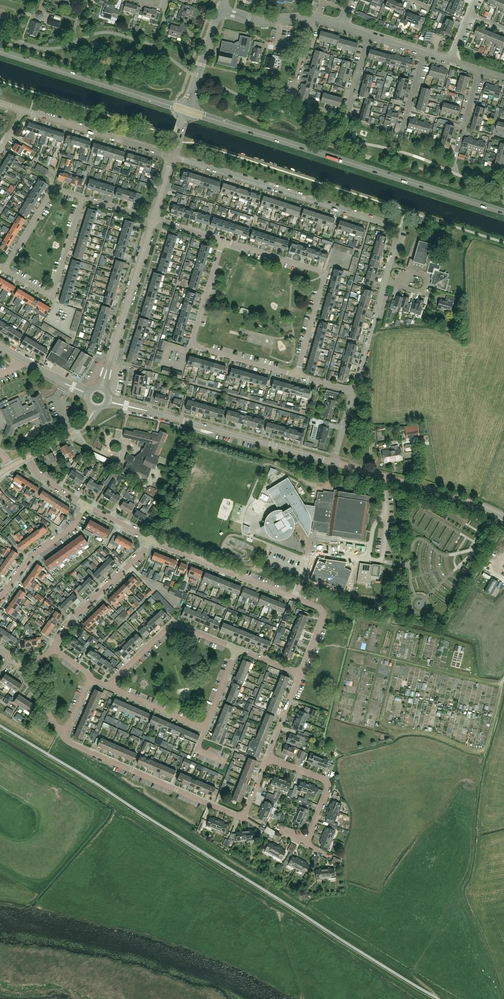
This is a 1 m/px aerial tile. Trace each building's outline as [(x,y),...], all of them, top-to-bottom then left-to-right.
[(391,9),(394,1),(392,0),(388,0),(386,4),(384,3),(381,9),(384,10),(385,7),(391,9)] [(391,9),(395,10),(398,3),(399,1),(396,0),(396,2),(394,1),(391,9)] [(450,3),(454,5),(462,8),(464,2),(460,0),(451,0),(450,3)] [(492,8),(494,9),(495,5),(498,6),(500,0),(495,0),(492,8)] [(133,19),(134,19),(133,21),(134,21),(133,23),(135,24),(137,20),(140,12),(136,11),(138,6),(126,2),(124,10),(135,14),(133,19)] [(106,7),(104,17),(111,19),(116,21),(117,18),(119,11),(116,10),(111,8),(112,5),(105,3),(104,7),(106,7)] [(398,3),(395,10),(394,13),(399,15),(397,19),(400,20),(404,11),(402,10),(404,5),(398,3)] [(450,3),(446,12),(453,15),(454,12),(459,14),(462,8),(454,5),(450,3)] [(188,21),(191,10),(189,10),(190,7),(183,5),(182,8),(183,8),(182,12),(180,11),(177,19),(184,21),(184,20),(188,21)] [(157,25),(159,17),(155,16),(157,10),(152,9),(152,10),(145,8),(143,15),(152,18),(151,23),(157,25)] [(412,23),(415,15),(408,13),(407,16),(404,15),(401,22),(407,25),(408,22),(412,23)] [(443,14),(442,17),(439,23),(452,28),(454,22),(450,20),(451,17),(443,14)] [(415,15),(412,23),(415,25),(414,27),(420,30),(423,22),(419,21),(421,18),(415,15)] [(48,24),(56,26),(58,27),(60,21),(58,20),(50,18),(48,24)] [(39,31),(42,23),(40,23),(40,22),(39,21),(39,22),(33,20),(30,28),(31,28),(30,34),(36,36),(38,31),(39,31)] [(452,28),(439,23),(437,29),(436,32),(442,35),(444,32),(449,34),(452,28)] [(171,26),(168,35),(169,35),(169,33),(177,35),(176,37),(183,39),(186,27),(180,25),(179,28),(171,26)] [(478,40),(483,28),(478,26),(475,35),(477,36),(475,43),(476,43),(478,40)] [(483,28),(478,40),(476,45),(480,46),(482,40),(481,40),(482,38),(484,39),(488,30),(483,28)] [(429,42),(433,33),(427,30),(424,38),(423,40),(429,42)] [(488,30),(484,39),(487,40),(486,43),(488,44),(493,32),(488,30)] [(325,42),(327,33),(321,31),(319,40),(325,42)] [(493,32),(488,44),(490,45),(491,42),(494,43),(498,34),(493,32)] [(327,33),(325,42),(331,43),(333,35),(327,33)] [(497,48),(502,36),(498,34),(494,43),(497,44),(495,47),(497,48)] [(333,35),(331,43),(337,45),(339,38),(340,36),(333,35)] [(236,68),(239,56),(247,58),(251,38),(240,36),(239,45),(222,41),(217,64),(236,68)] [(339,38),(337,45),(336,47),(343,49),(345,40),(339,38)] [(349,51),(351,42),(345,40),(343,49),(349,51)] [(351,42),(349,51),(355,52),(358,44),(351,42)] [(258,45),(254,44),(253,47),(254,48),(251,61),(259,63),(262,49),(257,48),(258,45)] [(373,59),(376,51),(370,49),(368,58),(373,59)] [(314,57),(323,59),(324,53),(316,50),(314,57)] [(395,65),(398,54),(396,53),(395,55),(392,54),(392,55),(392,56),(390,64),(395,65)] [(386,65),(386,63),(390,64),(392,56),(392,55),(387,54),(384,62),(383,65),(386,65)] [(277,65),(279,56),(273,55),(272,56),(272,59),(268,58),(266,67),(273,69),(274,64),(277,65)] [(403,57),(400,67),(405,68),(409,57),(406,56),(406,58),(403,57)] [(312,63),(321,65),(323,59),(314,57),(312,63)] [(342,67),(350,69),(352,63),(343,60),(342,67)] [(310,69),(319,71),(321,65),(312,63),(311,66),(307,65),(306,68),(310,69)] [(434,77),(437,67),(434,66),(434,64),(432,64),(429,75),(434,77)] [(439,78),(443,67),(440,66),(440,68),(437,67),(434,77),(439,78)] [(350,69),(342,67),(340,73),(349,75),(350,69)] [(304,74),(309,75),(317,77),(319,71),(310,69),(309,72),(305,71),(304,74)] [(459,81),(468,83),(469,77),(467,77),(468,73),(459,71),(458,75),(460,76),(459,81)] [(338,79),(347,81),(349,75),(340,73),(338,79)] [(307,81),(316,83),(317,77),(309,75),(308,79),(303,77),(303,80),(307,81)] [(347,81),(338,79),(336,85),(345,88),(347,81)] [(314,90),(316,83),(307,81),(306,85),(302,83),(301,86),(302,86),(310,89),(314,90)] [(458,86),(466,89),(468,83),(459,81),(458,86)] [(489,96),(492,86),(489,85),(489,83),(487,83),(484,94),(489,96)] [(494,97),(498,86),(495,85),(495,87),(492,86),(489,96),(494,97)] [(300,89),(299,93),(308,96),(310,89),(302,86),(301,90),(300,89)] [(466,89),(458,86),(456,92),(464,94),(466,89)] [(500,98),(501,98),(501,96),(500,95),(502,89),(499,88),(500,86),(498,86),(494,97),(500,99),(500,98)] [(366,98),(368,99),(368,98),(369,95),(370,96),(371,93),(369,93),(361,91),(359,96),(366,98)] [(308,96),(299,93),(298,96),(299,97),(298,100),(306,103),(308,96)] [(321,102),(327,103),(330,95),(324,93),(321,102)] [(405,96),(396,94),(394,100),(403,102),(405,96)] [(333,105),(336,97),(330,95),(327,103),(333,105)] [(342,98),(336,97),(333,105),(340,107),(342,98)] [(428,101),(420,99),(418,104),(427,107),(428,101)] [(427,107),(418,104),(416,110),(425,113),(427,107)] [(391,122),(394,110),(391,110),(391,111),(388,111),(385,120),(391,122)] [(474,118),(483,120),(485,114),(476,112),(474,118)] [(373,118),(370,117),(361,114),(360,120),(368,122),(369,119),(372,120),(373,118)] [(413,130),(416,118),(414,118),(413,120),(410,119),(408,128),(413,130)] [(418,131),(421,122),(418,121),(418,119),(416,118),(413,130),(418,131)] [(421,122),(418,131),(423,133),(426,121),(424,121),(424,122),(421,122)] [(426,121),(423,133),(428,134),(431,125),(428,124),(429,122),(426,121)] [(26,125),(24,130),(26,131),(27,130),(30,131),(29,133),(28,138),(24,137),(23,141),(29,145),(30,139),(35,124),(29,123),(28,125),(26,125)] [(481,125),(473,123),(471,129),(480,131),(481,125)] [(39,134),(41,126),(35,124),(30,139),(33,140),(35,133),(39,134)] [(46,128),(42,143),(45,143),(47,137),(50,138),(53,130),(46,128)] [(54,146),(58,131),(53,130),(50,138),(49,141),(53,142),(51,146),(54,146)] [(58,131),(54,146),(57,147),(59,140),(62,141),(65,133),(58,131)] [(69,151),(73,136),(67,134),(65,142),(69,143),(67,150),(69,151)] [(73,136),(69,151),(72,152),(74,145),(77,145),(79,138),(73,136)] [(468,148),(471,137),(469,136),(468,138),(465,137),(462,147),(468,148)] [(81,154),(85,140),(79,138),(77,145),(80,146),(78,154),(81,154)] [(476,140),(473,150),(478,151),(481,140),(479,139),(478,141),(476,140)] [(85,140),(81,154),(83,155),(86,148),(89,149),(92,141),(85,140)] [(481,140),(478,151),(483,153),(486,143),(483,142),(484,141),(481,140)] [(450,143),(442,141),(440,146),(448,149),(450,143)] [(16,143),(12,149),(18,153),(21,155),(24,149),(26,150),(31,153),(33,150),(26,146),(23,144),(22,147),(16,143)] [(88,163),(91,164),(93,160),(92,159),(93,155),(94,153),(98,154),(100,145),(94,143),(92,152),(91,152),(88,163)] [(104,156),(107,147),(100,145),(98,154),(104,156)] [(107,147),(104,156),(110,158),(113,149),(107,147)] [(110,166),(110,165),(112,158),(116,160),(119,151),(113,149),(110,158),(108,164),(107,167),(109,167),(109,166),(110,166)] [(119,151),(116,160),(122,161),(125,152),(119,151)] [(132,164),(135,155),(128,153),(126,162),(132,164)] [(16,163),(18,164),(18,162),(17,161),(16,162),(14,160),(16,158),(9,154),(6,159),(15,164),(16,163)] [(132,164),(138,166),(141,157),(135,155),(132,164)] [(144,168),(147,159),(141,157),(138,166),(137,169),(136,173),(138,174),(140,170),(140,167),(144,168)] [(19,165),(18,164),(16,163),(15,164),(6,159),(3,164),(10,168),(11,165),(14,167),(14,166),(17,168),(19,165)] [(153,170),(151,169),(153,161),(147,159),(144,168),(140,180),(146,182),(148,178),(144,177),(146,171),(148,173),(151,174),(153,173),(154,171),(153,170)] [(497,159),(495,165),(503,168),(503,166),(503,161),(497,159)] [(7,173),(10,168),(3,164),(0,169),(7,173)] [(46,174),(48,175),(49,173),(47,172),(49,170),(38,164),(34,169),(45,176),(46,174)] [(64,181),(69,166),(68,166),(66,165),(65,168),(65,170),(59,169),(58,174),(59,175),(58,179),(64,181)] [(70,182),(72,175),(69,174),(71,167),(69,166),(64,181),(70,182)] [(7,173),(0,169),(0,176),(4,178),(5,175),(8,177),(9,174),(7,173)] [(76,176),(73,175),(72,175),(70,182),(76,184),(80,170),(78,169),(76,176)] [(80,170),(76,184),(82,186),(84,179),(81,178),(83,170),(80,170)] [(187,181),(190,172),(184,171),(181,179),(185,180),(182,189),(179,188),(178,191),(184,193),(185,188),(187,181)] [(193,183),(196,174),(190,172),(187,181),(185,188),(187,189),(189,185),(190,182),(193,183)] [(196,174),(193,183),(199,185),(202,176),(196,174)] [(206,187),(208,178),(202,176),(199,185),(206,187)] [(209,188),(207,195),(210,196),(211,192),(212,189),(214,180),(208,178),(206,187),(209,188)] [(36,185),(43,190),(47,184),(39,179),(36,185)] [(93,190),(96,181),(90,179),(87,188),(93,190)] [(127,200),(130,191),(126,190),(129,183),(128,183),(128,182),(128,181),(128,180),(127,180),(127,181),(126,182),(125,186),(124,189),(121,198),(127,200)] [(212,189),(218,191),(221,182),(214,180),(212,189)] [(100,191),(102,183),(96,181),(93,190),(100,191)] [(139,186),(137,190),(140,191),(142,186),(145,187),(146,183),(140,181),(139,186)] [(106,193),(108,185),(102,183),(100,191),(106,193)] [(224,183),(221,192),(227,194),(230,185),(224,183)] [(40,195),(43,190),(36,185),(32,190),(40,195)] [(108,185),(106,193),(112,195),(114,186),(108,185)] [(230,185),(227,194),(233,196),(236,187),(230,185)] [(236,187),(233,196),(240,198),(243,189),(236,187)] [(121,198),(124,189),(118,188),(115,196),(121,198)] [(243,189),(240,198),(246,200),(248,191),(243,189)] [(29,196),(37,200),(40,195),(32,190),(29,196)] [(127,200),(134,202),(136,193),(130,191),(127,200)] [(249,201),(247,208),(249,209),(251,205),(252,202),(254,193),(248,191),(246,200),(249,201)] [(182,198),(183,195),(177,193),(176,196),(179,197),(177,206),(173,205),(171,213),(177,215),(180,207),(181,204),(182,199),(182,198)] [(254,193),(252,202),(254,202),(258,204),(261,195),(254,193)] [(26,201),(33,206),(37,200),(29,196),(26,201)] [(264,196),(261,205),(267,207),(270,198),(264,196)] [(19,198),(18,200),(24,204),(22,207),(30,212),(33,206),(26,201),(19,198)] [(270,198),(267,207),(273,209),(276,200),(270,198)] [(276,200),(273,209),(279,211),(282,202),(276,200)] [(15,205),(21,209),(19,212),(27,217),(30,212),(22,207),(16,203),(15,203),(14,202),(12,201),(11,203),(15,205)] [(192,210),(193,207),(194,203),(191,202),(189,209),(186,208),(186,209),(183,217),(189,219),(192,210)] [(286,213),(288,204),(282,202),(279,211),(286,213)] [(288,204),(286,213),(292,214),(295,206),(288,204)] [(292,214),(291,217),(289,222),(292,222),(294,215),(298,217),(301,208),(295,206),(292,214)] [(183,217),(186,209),(186,208),(180,207),(177,215),(183,217)] [(88,209),(87,215),(95,217),(97,211),(88,209)] [(304,222),(302,226),(305,226),(310,211),(304,209),(301,218),(304,219),(304,222)] [(192,210),(189,219),(195,221),(198,212),(192,210)] [(309,223),(310,220),(314,222),(316,213),(310,211),(305,226),(307,227),(309,223)] [(198,212),(195,221),(202,223),(204,214),(198,212)] [(317,223),(316,226),(315,230),(318,231),(322,215),(316,213),(314,222),(317,223)] [(204,214),(202,223),(208,224),(211,216),(204,214)] [(9,217),(22,225),(25,219),(18,216),(17,219),(10,215),(9,217)] [(87,215),(85,221),(93,223),(95,217),(87,215)] [(322,215),(318,231),(320,231),(321,227),(322,224),(326,225),(329,217),(322,215)] [(12,226),(18,230),(22,225),(9,217),(7,219),(14,223),(12,226)] [(217,227),(220,219),(213,217),(211,226),(217,227)] [(327,234),(330,234),(332,235),(334,228),(332,227),(335,219),(329,217),(326,225),(329,226),(328,230),(328,229),(327,234)] [(220,219),(217,227),(223,229),(226,221),(220,219)] [(124,226),(132,229),(134,223),(125,220),(124,226)] [(343,231),(346,222),(340,220),(337,229),(343,231)] [(85,221),(83,227),(91,230),(93,223),(85,221)] [(226,221),(223,229),(229,231),(232,223),(226,221)] [(349,232),(352,224),(346,222),(343,231),(349,232)] [(235,233),(238,225),(232,223),(229,231),(235,233)] [(352,224),(349,232),(355,234),(358,226),(352,224)] [(18,230),(12,226),(10,229),(4,225),(2,228),(15,235),(18,230)] [(241,235),(244,227),(238,225),(235,233),(241,235)] [(132,229),(124,226),(122,232),(130,235),(132,229)] [(358,226),(355,234),(362,236),(365,228),(358,226)] [(83,227),(81,233),(89,236),(91,230),(83,227)] [(244,227),(241,235),(247,237),(250,229),(244,227)] [(15,235),(2,228),(1,230),(7,234),(5,237),(12,241),(15,235)] [(256,240),(259,232),(253,230),(250,238),(256,240)] [(387,237),(384,236),(385,233),(376,231),(375,234),(378,235),(377,241),(385,244),(387,237)] [(130,235),(122,232),(120,238),(128,241),(130,235)] [(177,238),(183,240),(185,236),(173,232),(172,235),(169,234),(167,241),(176,243),(177,238)] [(259,232),(256,240),(262,242),(265,233),(259,232)] [(81,233),(79,239),(88,242),(89,236),(81,233)] [(265,233),(262,242),(268,244),(271,235),(265,233)] [(274,246),(277,238),(277,237),(271,235),(268,244),(274,246)] [(5,237),(4,240),(0,238),(0,241),(9,246),(12,241),(5,237)] [(280,248),(283,239),(277,237),(277,238),(274,246),(280,248)] [(118,244),(126,247),(128,241),(120,238),(118,244)] [(79,239),(77,245),(86,248),(88,242),(79,239)] [(283,239),(280,248),(287,250),(289,241),(283,239)] [(0,241),(0,244),(1,244),(0,245),(0,248),(6,251),(9,246),(0,241)] [(165,247),(174,249),(176,243),(167,241),(165,247)] [(375,247),(383,250),(385,244),(377,241),(375,247)] [(427,272),(430,261),(433,251),(430,250),(431,244),(419,241),(414,259),(410,258),(408,267),(415,269),(415,270),(419,271),(419,270),(427,272)] [(295,253),(298,244),(292,242),(289,251),(295,253)] [(116,250),(124,253),(126,247),(118,244),(116,244),(115,246),(117,247),(116,250)] [(200,251),(209,253),(211,247),(202,244),(200,251)] [(301,255),(304,246),(298,244),(295,253),(301,255)] [(310,248),(311,244),(309,244),(307,247),(304,246),(301,255),(307,256),(310,248)] [(77,245),(75,251),(84,254),(86,248),(77,245)] [(172,255),(176,256),(177,253),(174,252),(174,253),(173,252),(174,249),(165,247),(164,253),(172,255)] [(316,250),(313,258),(319,260),(322,252),(323,248),(321,247),(319,251),(316,250)] [(373,254),(382,256),(383,250),(375,247),(373,254)] [(310,248),(307,256),(313,258),(316,250),(310,248)] [(116,250),(114,256),(123,259),(124,253),(116,250)] [(82,260),(84,254),(75,251),(74,257),(82,260)] [(198,257),(207,260),(209,253),(200,251),(198,257)] [(328,254),(322,252),(319,260),(326,262),(328,254)] [(172,255),(164,253),(162,259),(170,261),(173,262),(174,259),(171,258),(172,255)] [(371,260),(380,262),(382,256),(373,254),(371,260)] [(207,260),(198,257),(197,262),(196,263),(205,265),(207,260)] [(170,261),(162,259),(160,265),(168,267),(170,261)] [(81,263),(81,262),(80,261),(80,262),(73,260),(71,266),(80,269),(81,263)] [(380,262),(371,260),(369,266),(378,268),(380,262)] [(114,267),(123,269),(125,263),(116,261),(114,267)] [(193,264),(196,265),(194,269),(203,271),(205,265),(196,263),(197,262),(194,261),(193,264)] [(435,270),(439,271),(441,264),(430,261),(427,272),(433,274),(435,270)] [(365,264),(364,267),(369,269),(368,272),(376,274),(378,268),(369,266),(365,264)] [(113,273),(121,275),(123,269),(114,267),(108,265),(108,267),(110,267),(110,268),(114,269),(113,273)] [(168,267),(160,265),(158,271),(166,273),(168,267)] [(69,272),(78,275),(80,269),(71,266),(69,272)] [(193,275),(201,277),(203,271),(194,269),(193,275)] [(333,275),(342,278),(344,271),(335,269),(333,275)] [(366,278),(375,281),(376,274),(368,272),(364,270),(363,273),(367,274),(366,278)] [(447,274),(439,271),(435,270),(433,274),(432,278),(431,279),(432,280),(431,283),(432,285),(434,285),(438,286),(437,288),(446,290),(449,279),(447,279),(448,277),(448,275),(447,274)] [(67,278),(76,281),(78,275),(69,272),(67,278)] [(111,279),(119,281),(121,275),(113,273),(111,279)] [(153,279),(161,281),(163,275),(155,273),(153,279)] [(191,281),(199,283),(201,277),(193,275),(191,281)] [(332,282),(340,284),(342,278),(333,275),(332,282)] [(76,281),(67,278),(66,284),(74,287),(76,281)] [(375,281),(366,278),(364,284),(373,287),(375,281)] [(109,285),(117,287),(119,281),(111,279),(109,285)] [(151,285),(159,287),(161,281),(153,279),(151,285)] [(2,297),(10,284),(5,281),(1,287),(4,289),(0,295),(2,297)] [(199,283),(191,281),(189,287),(197,289),(199,283)] [(330,288),(338,290),(340,284),(332,282),(330,288)] [(2,297),(3,297),(1,299),(4,300),(8,292),(12,294),(16,287),(10,284),(2,297)] [(64,290),(72,293),(74,287),(66,284),(64,290)] [(117,287),(109,285),(107,291),(115,293),(117,287)] [(149,291),(157,294),(159,287),(151,285),(149,291)] [(372,292),(364,289),(364,287),(362,287),(361,291),(363,291),(362,296),(371,298),(372,292)] [(328,294),(337,296),(338,290),(330,288),(328,294)] [(16,305),(24,292),(18,289),(14,295),(17,297),(13,303),(16,305)] [(184,294),(187,295),(186,298),(194,300),(196,294),(192,293),(192,291),(185,289),(184,294)] [(62,296),(70,299),(72,293),(64,290),(62,296)] [(115,293),(107,291),(105,297),(113,299),(115,293)] [(157,294),(149,291),(147,297),(155,299),(159,301),(160,297),(156,296),(157,294)] [(25,302),(29,295),(24,292),(16,305),(18,306),(22,300),(25,302)] [(337,296),(328,294),(326,300),(335,302),(337,296)] [(26,311),(34,298),(29,295),(25,302),(28,303),(24,310),(26,311)] [(70,299),(62,296),(60,302),(69,305),(70,299)] [(371,298),(362,296),(361,301),(360,302),(369,304),(371,298)] [(392,299),(392,302),(390,308),(395,310),(396,307),(400,308),(400,307),(403,298),(397,296),(396,300),(392,299)] [(113,299),(105,297),(103,303),(111,305),(113,299)] [(145,303),(153,305),(157,307),(158,304),(154,303),(155,299),(147,297),(145,303)] [(409,313),(411,306),(411,304),(408,303),(409,298),(403,297),(403,298),(400,307),(404,308),(403,311),(409,313)] [(440,299),(437,308),(442,310),(443,309),(450,311),(452,306),(455,307),(457,299),(451,297),(450,302),(440,299)] [(35,308),(40,301),(34,298),(26,311),(28,312),(29,313),(32,306),(35,308)] [(186,298),(184,303),(184,304),(192,306),(194,300),(186,298)] [(412,305),(411,312),(420,314),(422,307),(423,304),(424,301),(418,299),(417,301),(416,303),(413,302),(412,305)] [(333,308),(335,302),(326,300),(325,306),(333,308)] [(40,301),(35,308),(34,311),(39,314),(45,304),(40,301)] [(358,301),(357,303),(360,304),(359,308),(367,310),(369,304),(360,302),(361,301),(358,301)] [(153,305),(145,303),(143,309),(151,312),(151,311),(154,312),(155,310),(152,309),(153,305)] [(45,318),(46,318),(48,315),(46,314),(50,308),(45,304),(39,314),(44,317),(45,318)] [(182,310),(190,312),(192,306),(184,304),(182,310)] [(101,312),(109,315),(111,308),(102,306),(101,312)] [(333,308),(325,306),(323,312),(331,314),(334,315),(334,312),(332,312),(333,308)] [(367,310),(359,308),(357,314),(366,316),(367,310)] [(151,312),(143,309),(141,315),(149,318),(153,320),(154,316),(150,315),(151,312)] [(190,312),(182,310),(180,316),(189,319),(190,312)] [(109,315),(101,312),(99,318),(107,321),(109,315)] [(331,314),(323,312),(321,318),(330,320),(331,314)] [(355,320),(364,322),(366,316),(357,314),(355,320)] [(178,322),(187,325),(189,319),(180,316),(178,322)] [(97,324),(105,327),(107,321),(99,318),(97,324)] [(148,319),(147,320),(140,318),(138,324),(147,327),(151,328),(153,321),(148,319)] [(354,325),(362,328),(364,322),(355,320),(354,325)] [(187,325),(178,322),(176,328),(185,331),(187,325)] [(319,328),(327,330),(329,324),(320,322),(319,328)] [(11,324),(10,326),(7,325),(2,333),(7,336),(12,328),(14,326),(11,324)] [(95,330),(103,333),(105,327),(97,324),(95,330)] [(137,330),(145,333),(149,334),(150,332),(146,330),(147,327),(138,324),(137,330)] [(362,328),(354,325),(354,326),(351,325),(350,328),(353,328),(352,332),(360,334),(362,328)] [(12,328),(7,336),(12,339),(17,331),(12,328)] [(174,334),(183,337),(185,331),(176,328),(174,334)] [(327,330),(319,328),(317,334),(325,337),(327,330)] [(103,333),(95,330),(93,336),(102,339),(103,333)] [(145,333),(137,330),(135,336),(143,339),(144,336),(145,333)] [(17,331),(12,339),(18,343),(23,334),(17,331)] [(347,338),(351,340),(352,338),(359,340),(360,334),(352,332),(350,338),(348,337),(347,338)] [(183,337),(174,334),(172,340),(181,343),(183,337)] [(315,340),(323,343),(325,337),(317,334),(315,340)] [(26,348),(31,340),(26,336),(21,344),(26,348)] [(91,342),(100,345),(102,339),(93,336),(91,342)] [(133,342),(141,345),(143,339),(135,336),(133,342)] [(93,358),(89,356),(77,348),(72,347),(69,345),(66,343),(64,341),(61,340),(59,339),(45,360),(53,365),(54,364),(56,366),(80,379),(93,358)] [(32,351),(37,343),(31,340),(26,348),(32,351)] [(313,346),(322,349),(323,343),(315,340),(313,346)] [(100,345),(91,342),(87,341),(87,343),(91,344),(90,348),(89,348),(88,351),(94,353),(95,350),(98,351),(100,345)] [(131,348),(140,351),(141,345),(133,342),(131,348)] [(37,355),(42,346),(37,343),(32,351),(37,355)] [(347,349),(355,351),(357,345),(349,343),(347,349)] [(42,346),(37,355),(42,358),(48,350),(42,346)] [(320,355),(323,356),(324,353),(321,352),(322,349),(313,346),(312,352),(320,355)] [(129,354),(137,357),(138,357),(142,358),(142,355),(139,354),(140,351),(131,348),(129,354)] [(345,355),(354,357),(355,351),(347,349),(345,355)] [(318,361),(320,355),(312,352),(310,358),(318,361)] [(137,357),(129,354),(127,360),(134,362),(134,364),(142,367),(143,362),(137,360),(138,357),(137,357)] [(344,361),(352,363),(354,357),(345,355),(344,361)] [(193,366),(195,358),(189,356),(187,364),(193,366)] [(195,358),(193,366),(199,368),(202,360),(195,358)] [(318,361),(310,358),(308,364),(317,367),(318,361)] [(205,369),(207,361),(202,360),(199,368),(205,369)] [(207,361),(205,369),(211,371),(213,363),(207,361)] [(342,367),(350,370),(352,363),(344,361),(342,367)] [(217,373),(220,365),(213,363),(211,371),(211,373),(213,374),(214,372),(217,373)] [(317,367),(308,364),(306,371),(315,373),(317,367)] [(220,365),(217,373),(217,375),(219,376),(220,373),(224,374),(226,366),(220,365)] [(350,370),(342,367),(340,373),(349,376),(350,370)] [(174,376),(176,371),(167,368),(165,374),(174,376)] [(235,377),(238,369),(232,368),(229,376),(228,375),(226,380),(230,381),(231,376),(235,377)] [(238,369),(235,377),(241,379),(244,371),(238,369)] [(153,372),(146,371),(145,376),(136,374),(134,384),(135,385),(136,383),(146,385),(148,377),(152,377),(153,372)] [(248,381),(250,373),(244,371),(241,379),(240,384),(243,384),(244,380),(248,381)] [(349,376),(340,373),(336,372),(335,374),(339,376),(338,379),(347,382),(349,376)] [(250,373),(248,381),(254,382),(256,375),(250,373)] [(260,384),(262,376),(256,375),(254,382),(260,384)] [(262,376),(260,384),(266,386),(268,378),(262,376)] [(278,389),(280,381),(274,379),(272,387),(278,389)] [(284,391),(286,383),(280,381),(278,389),(284,391)] [(136,383),(135,385),(134,384),(132,394),(144,397),(146,385),(136,383)] [(292,384),(290,392),(296,394),(298,386),(292,384)] [(298,386),(296,394),(302,396),(304,388),(298,386)] [(161,402),(165,387),(162,387),(160,394),(156,393),(155,400),(161,402)] [(308,397),(309,397),(310,398),(311,393),(310,392),(310,390),(304,388),(302,396),(308,397)] [(338,401),(340,393),(326,389),(324,398),(327,399),(327,401),(326,401),(324,408),(325,408),(323,415),(331,417),(336,400),(338,401)] [(179,395),(180,393),(177,392),(177,391),(174,390),(173,394),(172,397),(175,398),(173,405),(180,407),(182,400),(183,398),(179,397),(179,395)] [(51,421),(47,411),(48,410),(46,406),(45,406),(39,394),(33,396),(31,397),(34,404),(29,406),(27,404),(22,406),(18,397),(8,402),(7,399),(2,401),(5,407),(1,409),(8,425),(5,434),(12,436),(15,428),(40,417),(43,424),(51,421)] [(192,410),(194,402),(188,400),(186,409),(192,410)] [(198,412),(200,403),(194,402),(192,410),(198,412)] [(204,403),(204,404),(200,403),(198,412),(204,414),(206,405),(207,404),(204,403)] [(210,415),(212,407),(206,405),(204,414),(210,415)] [(212,407),(210,415),(216,417),(218,408),(212,407)] [(218,408),(216,417),(222,419),(225,410),(218,408)] [(240,413),(241,410),(238,409),(237,413),(234,412),(232,420),(238,422),(240,413)] [(232,420),(234,412),(228,410),(226,419),(232,420)] [(241,410),(240,413),(238,422),(244,424),(246,415),(240,414),(241,410)] [(250,426),(252,417),(253,415),(250,414),(249,416),(246,415),(244,424),(250,426)] [(252,417),(250,426),(256,427),(258,418),(259,416),(256,415),(255,418),(252,417)] [(326,434),(327,435),(329,428),(322,426),(323,420),(311,417),(309,423),(315,425),(312,437),(320,439),(320,440),(321,440),(325,441),(326,434)] [(258,418),(256,427),(262,429),(264,420),(258,418)] [(271,432),(274,424),(274,422),(271,421),(271,423),(267,422),(265,431),(271,432)] [(277,434),(279,425),(280,423),(277,422),(277,424),(274,424),(271,432),(277,434)] [(417,424),(410,425),(405,426),(407,438),(419,436),(417,424)] [(283,436),(286,427),(279,425),(277,434),(283,436)] [(286,427),(283,436),(289,438),(292,429),(292,426),(289,425),(289,428),(286,427)] [(295,439),(298,431),(292,429),(289,438),(295,439)] [(298,431),(295,439),(302,441),(304,432),(304,430),(302,429),(301,431),(298,431)] [(125,461),(127,462),(124,471),(127,472),(146,478),(146,477),(148,478),(151,468),(155,469),(160,456),(158,455),(167,434),(160,431),(159,434),(153,432),(152,434),(148,433),(147,432),(146,433),(145,432),(144,431),(142,432),(141,431),(140,431),(139,431),(138,431),(137,430),(136,430),(134,430),(134,432),(125,430),(123,437),(146,442),(143,449),(142,448),(143,449),(142,451),(141,451),(135,456),(127,453),(125,461)] [(381,440),(385,440),(385,431),(376,432),(376,437),(381,437),(381,440)] [(60,448),(61,449),(64,455),(69,452),(71,456),(74,455),(72,451),(73,450),(71,446),(68,447),(67,444),(60,448)] [(391,461),(389,451),(388,451),(388,449),(382,450),(384,462),(391,461)] [(389,451),(391,461),(402,459),(400,449),(389,451)] [(55,461),(56,460),(52,453),(45,456),(47,460),(46,460),(48,465),(51,463),(53,466),(57,464),(55,461)] [(86,470),(84,473),(89,476),(89,475),(93,470),(93,469),(90,468),(89,470),(87,469),(86,470)] [(75,480),(79,474),(75,472),(76,471),(73,469),(68,476),(75,480)] [(19,484),(23,478),(17,474),(14,480),(19,484)] [(79,474),(75,480),(80,484),(85,477),(82,475),(82,476),(79,474)] [(101,483),(106,486),(107,485),(112,478),(109,476),(106,481),(104,479),(101,483)] [(263,531),(265,529),(266,532),(268,534),(269,536),(271,537),(274,539),(275,538),(276,539),(279,540),(282,540),(284,539),(286,538),(289,537),(291,535),(292,533),(293,530),(294,529),(292,526),(303,519),(311,521),(311,520),(313,521),(314,518),(312,517),(312,514),(313,515),(314,506),(305,505),(288,477),(267,490),(279,510),(277,510),(274,511),(272,512),(270,513),(268,514),(267,516),(266,518),(265,521),(266,522),(264,523),(264,525),(261,527),(263,531)] [(23,478),(19,484),(24,487),(28,481),(23,478)] [(115,480),(112,478),(107,485),(110,488),(115,480)] [(92,490),(96,484),(93,482),(94,480),(91,479),(86,486),(92,490)] [(26,496),(34,485),(28,481),(24,487),(27,489),(24,495),(25,495),(26,496)] [(96,484),(92,490),(98,494),(103,486),(100,485),(100,486),(96,484)] [(34,485),(26,496),(29,498),(31,495),(32,496),(34,493),(35,494),(39,488),(34,485)] [(110,500),(114,494),(111,492),(112,490),(109,489),(104,496),(110,500)] [(332,503),(316,500),(315,500),(314,506),(313,515),(312,514),(312,517),(314,518),(313,521),(312,530),(318,530),(317,532),(328,533),(327,536),(333,537),(333,536),(365,541),(367,530),(365,530),(366,523),(368,523),(370,514),(368,513),(369,506),(371,506),(372,496),(339,491),(340,490),(335,489),(334,492),(332,503)] [(45,500),(49,494),(43,491),(41,494),(39,497),(42,498),(45,500)] [(128,500),(126,502),(126,503),(124,501),(120,508),(125,510),(132,499),(134,496),(130,494),(130,493),(127,491),(124,496),(128,500)] [(332,503),(334,492),(323,491),(323,492),(318,492),(316,500),(332,503)] [(141,500),(140,502),(143,504),(146,499),(148,496),(145,493),(141,499),(141,500)] [(50,504),(54,498),(49,494),(43,503),(41,506),(40,508),(43,509),(47,502),(50,504)] [(114,494),(110,500),(116,504),(121,496),(118,495),(117,496),(114,494)] [(50,504),(53,505),(56,507),(58,504),(59,501),(54,498),(50,504)] [(131,506),(131,505),(132,503),(134,500),(132,499),(125,510),(130,513),(133,507),(131,506)] [(59,501),(58,504),(56,507),(61,510),(65,505),(59,501)] [(14,503),(9,509),(14,514),(20,508),(14,503)] [(65,505),(61,510),(66,514),(70,508),(65,505)] [(141,509),(140,512),(137,510),(134,516),(138,519),(142,513),(143,510),(141,509)] [(142,513),(138,519),(143,522),(147,516),(142,513)] [(110,534),(112,530),(92,519),(85,531),(93,536),(94,533),(99,535),(97,538),(99,539),(101,536),(105,539),(104,541),(106,543),(111,534),(110,534)] [(43,526),(41,527),(39,524),(35,526),(38,530),(42,535),(47,531),(43,526)] [(38,530),(33,533),(37,539),(42,535),(38,530)] [(31,531),(29,533),(30,535),(28,537),(32,543),(37,539),(33,533),(31,531)] [(22,541),(21,539),(17,533),(14,535),(20,543),(17,545),(21,550),(26,547),(22,541)] [(76,539),(84,551),(86,550),(84,547),(89,544),(82,534),(76,539)] [(7,537),(9,539),(14,546),(17,544),(10,535),(7,537)] [(116,544),(117,543),(119,544),(123,538),(118,535),(113,543),(116,544)] [(32,543),(28,537),(22,541),(26,547),(32,543)] [(120,549),(122,551),(124,547),(124,546),(128,541),(123,538),(119,544),(122,545),(120,549)] [(83,552),(84,551),(76,539),(70,543),(78,555),(80,555),(78,552),(81,549),(83,552)] [(128,552),(133,543),(128,541),(124,546),(124,547),(126,548),(125,551),(128,552)] [(77,556),(78,555),(70,543),(63,548),(72,560),(73,559),(72,556),(75,554),(77,556)] [(71,561),(72,560),(63,548),(57,552),(66,564),(67,563),(66,561),(69,558),(71,561)] [(18,554),(12,550),(11,552),(9,551),(5,549),(3,551),(7,554),(9,555),(14,559),(18,554)] [(7,558),(5,560),(11,564),(14,559),(9,555),(7,554),(3,551),(1,554),(7,558)] [(65,565),(66,564),(57,552),(51,556),(60,569),(61,568),(59,565),(63,563),(65,565)] [(158,561),(161,554),(155,552),(152,559),(158,561)] [(164,563),(166,556),(161,554),(158,561),(164,563)] [(59,570),(60,569),(51,556),(45,561),(49,565),(47,566),(53,574),(55,572),(54,569),(57,567),(59,570)] [(105,560),(111,567),(115,563),(110,556),(108,557),(105,560)] [(169,565),(172,559),(166,556),(164,563),(169,565)] [(1,565),(7,569),(11,564),(5,560),(2,558),(0,561),(0,564),(1,565)] [(172,559),(169,565),(175,568),(178,561),(172,559)] [(317,560),(310,580),(318,583),(319,580),(336,587),(335,590),(343,593),(352,570),(344,568),(347,562),(327,559),(325,563),(317,560)] [(102,566),(107,571),(111,567),(106,561),(102,566)] [(178,576),(179,575),(180,571),(185,573),(188,565),(181,562),(179,566),(178,566),(174,574),(178,576)] [(41,571),(43,568),(37,564),(34,569),(45,577),(47,575),(41,571)] [(377,566),(369,564),(368,566),(360,565),(360,566),(357,582),(371,584),(372,576),(372,575),(376,575),(377,576),(379,566),(377,566)] [(107,571),(102,566),(98,570),(103,575),(107,571)] [(193,581),(197,569),(191,566),(189,573),(188,576),(191,577),(190,580),(192,581),(193,581)] [(30,574),(36,578),(38,575),(43,579),(45,577),(34,569),(30,574)] [(197,569),(193,581),(195,582),(195,581),(198,582),(199,580),(200,577),(203,571),(197,569)] [(103,575),(98,570),(93,574),(98,579),(103,575)] [(208,583),(212,574),(206,572),(203,581),(208,583)] [(36,578),(30,574),(26,579),(37,588),(39,585),(35,582),(34,581),(36,578)] [(212,574),(208,583),(214,585),(218,577),(212,574)] [(80,584),(86,590),(90,585),(85,580),(83,578),(84,577),(82,575),(79,577),(82,579),(81,580),(82,582),(80,584)] [(85,580),(90,585),(94,581),(90,576),(87,579),(86,578),(85,580)] [(138,586),(143,582),(137,576),(134,578),(132,576),(128,580),(133,585),(135,583),(138,586)] [(218,577),(214,585),(220,588),(224,579),(218,577)] [(499,582),(492,578),(484,591),(491,595),(499,582)] [(37,588),(26,579),(22,585),(28,589),(30,586),(31,588),(32,587),(36,590),(37,588)] [(230,581),(224,579),(220,588),(226,590),(230,581)] [(76,589),(74,590),(77,593),(79,592),(81,594),(86,590),(80,584),(76,580),(74,582),(77,586),(76,588),(76,589)] [(136,588),(133,585),(128,580),(124,583),(129,589),(131,587),(134,590),(136,588)] [(232,592),(236,584),(230,581),(226,590),(232,592)] [(120,587),(125,592),(127,591),(129,593),(131,591),(130,589),(129,589),(124,583),(120,587)] [(236,584),(232,592),(238,595),(241,586),(236,584)] [(125,592),(120,587),(116,591),(124,599),(126,597),(123,594),(125,592)] [(246,601),(250,590),(244,587),(241,596),(243,597),(242,600),(246,601)] [(24,600),(26,598),(24,596),(26,593),(20,590),(16,595),(24,600)] [(68,596),(73,601),(78,597),(73,593),(71,595),(66,590),(64,592),(68,596)] [(251,604),(253,600),(256,592),(250,590),(246,601),(251,604)] [(124,599),(116,591),(112,595),(117,600),(119,602),(123,598),(124,599)] [(259,603),(262,594),(256,592),(253,600),(255,601),(254,604),(257,606),(259,603)] [(473,592),(470,597),(482,602),(484,597),(473,592)] [(264,605),(268,597),(262,594),(259,603),(264,605)] [(23,603),(24,600),(16,595),(13,600),(18,604),(20,601),(23,603)] [(59,601),(61,602),(61,603),(59,605),(65,611),(67,609),(66,608),(67,608),(69,606),(62,599),(63,597),(60,595),(58,597),(61,599),(61,600),(59,601)] [(117,600),(112,595),(108,599),(116,607),(118,605),(115,602),(117,600)] [(69,606),(73,601),(68,596),(67,597),(66,599),(63,596),(63,597),(62,599),(69,606)] [(270,607),(274,599),(268,597),(264,605),(270,607)] [(276,610),(280,601),(274,599),(270,607),(276,610)] [(17,611),(19,608),(16,606),(18,604),(13,600),(9,605),(17,611)] [(280,601),(276,610),(282,612),(285,603),(280,601)] [(104,603),(100,607),(105,612),(106,614),(109,611),(108,611),(111,608),(108,605),(107,606),(104,603)] [(19,612),(17,611),(9,605),(5,611),(11,614),(11,615),(11,614),(15,617),(17,615),(19,612)] [(100,607),(96,611),(101,616),(103,614),(105,617),(107,615),(106,614),(105,612),(100,607)] [(188,617),(191,609),(185,607),(182,615),(188,617)] [(198,608),(197,612),(193,620),(200,622),(203,614),(202,614),(201,613),(202,610),(198,608)] [(56,611),(53,609),(52,611),(52,612),(49,610),(48,611),(48,612),(46,613),(49,615),(50,614),(59,620),(62,615),(56,610),(56,611)] [(162,609),(160,611),(157,613),(163,620),(168,615),(162,609)] [(191,609),(188,617),(193,620),(197,612),(191,609)] [(297,619),(306,622),(308,616),(304,615),(305,612),(297,609),(296,612),(299,613),(297,619)] [(96,611),(92,615),(99,622),(99,623),(100,624),(102,622),(101,621),(103,619),(101,616),(96,611)] [(204,611),(203,614),(202,614),(203,614),(200,622),(205,625),(209,616),(207,616),(208,612),(204,611)] [(152,618),(158,624),(163,620),(157,613),(152,618)] [(4,622),(8,617),(4,614),(2,616),(1,615),(1,616),(0,617),(3,619),(2,621),(4,622)] [(49,620),(55,625),(59,620),(50,614),(52,615),(49,620)] [(92,615),(88,619),(92,624),(93,624),(95,626),(99,623),(99,622),(92,615)] [(209,616),(205,625),(211,627),(215,619),(214,619),(209,616)] [(216,616),(214,619),(215,619),(211,627),(217,629),(221,621),(220,621),(222,618),(216,616)] [(144,627),(149,633),(154,628),(148,622),(144,618),(142,620),(146,624),(144,627)] [(158,624),(152,618),(148,622),(154,628),(158,624)] [(88,619),(84,623),(86,625),(84,627),(88,631),(90,632),(93,629),(91,626),(92,624),(88,619)] [(295,625),(303,628),(306,622),(297,619),(295,625)] [(45,625),(52,630),(55,625),(49,620),(45,625)] [(226,633),(229,625),(224,622),(220,630),(226,633)] [(48,635),(52,630),(45,625),(42,630),(48,635)] [(235,627),(233,626),(229,625),(226,633),(232,635),(235,627)] [(293,631),(301,634),(303,628),(295,625),(292,631),(293,631)] [(149,633),(144,627),(139,631),(145,637),(149,633)] [(241,629),(235,627),(232,635),(238,638),(241,629)] [(7,641),(11,635),(12,634),(9,633),(10,630),(9,630),(8,629),(6,631),(2,637),(7,641)] [(15,629),(12,634),(11,635),(7,641),(13,645),(13,644),(16,646),(20,641),(17,639),(17,638),(14,636),(18,631),(15,629)] [(241,629),(238,638),(244,640),(247,632),(241,629)] [(360,630),(355,648),(364,650),(369,632),(360,630)] [(388,649),(391,631),(385,630),(382,649),(388,649)] [(399,652),(398,658),(409,660),(409,657),(415,658),(416,650),(416,646),(413,646),(414,637),(408,637),(408,634),(403,634),(404,631),(397,630),(395,645),(394,645),(394,651),(399,652)] [(301,634),(293,631),(292,631),(290,636),(299,640),(301,634)] [(250,642),(253,634),(247,632),(244,640),(250,642)] [(132,638),(138,644),(143,639),(136,633),(132,638)] [(75,647),(83,636),(81,634),(78,637),(77,640),(73,637),(69,643),(75,647)] [(253,634),(250,642),(256,645),(259,637),(253,634)] [(37,637),(37,636),(31,637),(31,638),(32,645),(38,645),(38,641),(41,641),(40,636),(37,637)] [(85,645),(81,643),(83,641),(85,637),(83,636),(75,647),(80,651),(85,645)] [(288,643),(296,646),(299,640),(290,636),(288,643)] [(259,637),(256,645),(261,647),(265,639),(259,637)] [(127,642),(133,648),(138,644),(132,638),(127,642)] [(265,639),(261,647),(267,650),(271,641),(265,639)] [(123,646),(129,653),(133,648),(127,642),(123,646)] [(296,646),(288,643),(286,648),(294,652),(296,646)] [(117,649),(114,651),(116,653),(120,656),(122,655),(125,658),(128,656),(127,655),(129,653),(123,646),(120,644),(118,645),(121,648),(118,651),(117,649)] [(294,652),(286,648),(283,654),(291,658),(294,652)] [(96,653),(98,650),(95,649),(94,651),(91,649),(86,656),(91,659),(96,653)] [(96,663),(101,656),(96,652),(98,650),(96,653),(91,659),(96,663)] [(101,656),(96,663),(102,666),(107,660),(101,656)] [(254,661),(247,658),(246,660),(243,659),(241,665),(249,669),(251,663),(253,663),(254,661)] [(107,660),(102,666),(107,670),(112,663),(107,660)] [(250,673),(248,672),(249,669),(241,665),(238,671),(247,675),(247,674),(249,675),(250,673)] [(379,666),(372,701),(381,702),(383,694),(381,694),(386,667),(379,666)] [(236,677),(244,680),(247,675),(238,671),(236,677)] [(6,685),(11,677),(6,674),(1,681),(6,685)] [(279,680),(288,684),(290,678),(281,674),(279,680)] [(358,683),(359,677),(347,674),(346,680),(345,680),(339,708),(341,709),(340,712),(338,712),(338,715),(349,717),(356,682),(358,683)] [(11,677),(6,685),(5,687),(7,688),(8,686),(11,688),(16,681),(11,677)] [(244,680),(236,677),(234,683),(242,686),(244,680)] [(288,684),(279,680),(277,686),(285,690),(288,684)] [(11,690),(10,691),(12,692),(13,689),(17,692),(22,684),(16,681),(11,688),(11,690)] [(240,692),(242,686),(234,683),(231,689),(240,692)] [(277,686),(274,692),(283,695),(285,690),(277,686)] [(95,689),(92,695),(100,698),(103,693),(95,689)] [(240,692),(231,689),(229,694),(237,698),(240,692)] [(272,698),(280,701),(283,695),(274,692),(272,698)] [(19,705),(24,698),(19,694),(14,702),(19,705)] [(237,706),(238,702),(236,701),(237,698),(229,694),(227,700),(235,704),(234,705),(237,706)] [(92,695),(90,701),(98,704),(100,698),(92,695)] [(356,695),(353,719),(362,721),(363,717),(361,717),(363,708),(364,708),(365,703),(361,703),(362,696),(356,695)] [(25,709),(29,701),(24,698),(19,705),(25,709)] [(117,709),(121,701),(115,698),(111,706),(110,708),(113,710),(114,707),(117,709)] [(280,701),(272,698),(270,704),(278,707),(280,701)] [(29,701),(25,709),(30,712),(35,705),(29,701)] [(90,701),(87,706),(95,710),(98,704),(90,701)] [(121,701),(117,709),(123,711),(127,703),(121,701)] [(129,714),(133,706),(127,703),(123,711),(129,714)] [(223,709),(231,713),(234,707),(225,704),(223,709)] [(278,707),(270,704),(267,710),(276,713),(278,707)] [(84,712),(93,716),(95,710),(87,706),(84,712)] [(135,716),(138,708),(133,706),(129,714),(135,716)] [(10,716),(11,715),(14,711),(7,707),(4,712),(10,716)] [(141,719),(144,711),(138,708),(135,716),(141,719)] [(221,715),(229,719),(231,713),(223,709),(221,715)] [(295,719),(304,722),(308,714),(300,710),(299,714),(297,713),(295,719)] [(146,722),(150,713),(144,711),(141,719),(140,721),(143,723),(144,720),(146,722)] [(90,722),(93,716),(84,712),(82,718),(90,722)] [(275,716),(266,713),(264,719),(272,722),(275,716)] [(155,725),(159,717),(153,715),(149,723),(155,725)] [(218,721),(226,724),(227,724),(229,719),(221,715),(218,721)] [(159,717),(155,725),(154,728),(157,730),(158,727),(161,728),(164,720),(159,717)] [(90,722),(82,718),(79,724),(88,727),(90,722)] [(262,725),(270,728),(272,722),(264,719),(262,725)] [(304,722),(295,719),(293,724),(294,724),(293,727),(302,731),(304,727),(303,727),(304,722)] [(167,730),(170,723),(164,720),(161,728),(167,730)] [(216,727),(224,731),(227,732),(228,729),(225,728),(227,724),(226,724),(218,721),(216,727)] [(172,733),(176,725),(170,723),(167,730),(172,733)] [(88,727),(79,724),(77,730),(85,733),(88,727)] [(176,725),(172,733),(178,735),(178,736),(182,728),(176,725)] [(259,731),(268,734),(270,728),(262,725),(259,731)] [(224,731),(216,727),(214,733),(222,736),(224,731)] [(184,738),(187,730),(182,728),(178,736),(178,735),(177,738),(179,739),(180,736),(184,738)] [(82,739),(85,733),(77,730),(74,736),(82,739)] [(187,730),(184,738),(190,741),(193,733),(187,730)] [(268,734),(259,731),(257,737),(265,740),(268,734)] [(304,739),(308,740),(309,737),(305,736),(305,735),(298,732),(296,736),(290,733),(287,741),(297,745),(300,737),(304,739)] [(193,733),(190,741),(196,743),(199,735),(193,733)] [(222,736),(214,733),(211,739),(219,742),(222,736)] [(253,737),(251,741),(263,746),(265,740),(257,737),(256,739),(253,737)] [(103,748),(107,740),(101,738),(100,739),(97,746),(103,748)] [(109,751),(113,743),(107,740),(103,748),(109,751)] [(145,740),(142,748),(146,750),(148,745),(151,747),(153,744),(145,740)] [(250,741),(248,747),(249,747),(261,752),(263,746),(251,741),(250,741)] [(113,743),(109,751),(115,753),(119,745),(113,743)] [(282,752),(292,756),(295,748),(285,744),(282,752)] [(119,745),(115,753),(121,756),(124,748),(119,745)] [(247,753),(250,754),(258,758),(261,752),(249,747),(247,753)] [(124,748),(121,756),(127,759),(130,750),(124,748)] [(305,752),(305,751),(300,749),(297,757),(299,758),(302,759),(305,752)] [(130,750),(127,759),(132,761),(136,753),(130,750)] [(143,766),(147,757),(148,754),(146,753),(144,756),(141,755),(137,763),(143,766)] [(316,765),(319,756),(311,753),(308,761),(311,762),(311,764),(316,765)] [(147,757),(143,766),(149,768),(153,760),(154,757),(151,756),(150,759),(147,757)] [(319,756),(316,765),(321,768),(321,766),(325,768),(328,760),(319,756)] [(190,767),(191,764),(192,761),(185,758),(182,763),(190,767)] [(246,764),(254,767),(257,761),(248,758),(246,764)] [(155,771),(158,762),(153,760),(149,768),(155,771)] [(158,762),(155,771),(161,773),(164,765),(158,762)] [(254,767),(246,764),(244,769),(252,773),(254,767)] [(167,776),(170,768),(164,765),(161,773),(167,776)] [(170,768),(167,776),(172,778),(176,770),(170,768)] [(252,773),(244,769),(241,775),(250,779),(252,773)] [(183,783),(186,775),(181,772),(177,780),(183,783)] [(192,777),(186,775),(183,783),(189,785),(192,777)] [(239,781),(248,784),(250,779),(241,775),(239,781)] [(283,778),(278,776),(277,778),(274,776),(271,784),(276,787),(275,789),(276,790),(275,791),(277,792),(283,778)] [(192,777),(189,785),(194,788),(198,780),(192,777)] [(283,778),(277,792),(278,792),(280,793),(281,791),(282,792),(283,789),(288,791),(291,783),(288,781),(288,780),(283,778)] [(194,788),(200,791),(204,782),(198,780),(194,788)] [(237,787),(245,790),(248,784),(239,781),(237,787)] [(301,781),(297,789),(306,793),(309,783),(304,781),(304,783),(301,781)] [(206,793),(210,785),(204,782),(200,791),(206,793)] [(309,783),(306,793),(315,796),(318,788),(315,787),(315,785),(309,783)] [(210,785),(206,793),(212,796),(216,787),(210,785)] [(245,790),(237,787),(235,793),(243,796),(245,790)] [(243,796),(235,793),(232,799),(241,802),(243,796)] [(338,812),(341,803),(338,802),(339,800),(338,799),(339,797),(333,794),(332,797),(334,798),(333,800),(332,804),(331,803),(329,809),(338,812)] [(276,801),(277,799),(275,799),(273,798),(266,795),(265,798),(267,798),(266,801),(264,804),(263,804),(261,809),(270,813),(270,812),(274,804),(275,801),(276,801)] [(310,808),(311,805),(303,802),(302,801),(301,801),(300,804),(301,804),(300,806),(297,815),(306,818),(308,813),(307,813),(308,809),(309,807),(310,808)] [(269,816),(272,817),(274,814),(270,812),(270,813),(261,809),(259,814),(260,814),(259,818),(267,821),(269,816)] [(340,813),(338,812),(329,809),(327,814),(328,814),(326,818),(335,821),(337,815),(339,816),(340,813)] [(306,818),(297,815),(294,823),(302,826),(303,823),(304,823),(306,818)] [(211,830),(214,832),(215,829),(219,820),(214,818),(213,819),(210,817),(206,825),(212,827),(211,830)] [(224,833),(227,825),(224,823),(224,822),(219,820),(215,829),(224,833)] [(323,836),(332,839),(335,830),(327,827),(326,831),(325,830),(323,836)] [(246,830),(247,840),(256,839),(255,830),(251,830),(251,829),(246,830)] [(247,840),(246,830),(240,830),(240,831),(237,832),(237,833),(237,840),(247,840)] [(332,839),(323,836),(321,841),(322,841),(320,845),(328,848),(332,839)] [(273,854),(278,846),(273,843),(272,844),(269,842),(265,850),(273,854)] [(294,844),(291,850),(287,857),(291,859),(288,864),(296,868),(301,859),(296,857),(296,858),(291,856),(297,846),(294,844)] [(278,846),(273,854),(281,859),(285,852),(282,850),(283,849),(278,846)] [(301,859),(296,868),(305,873),(309,865),(306,863),(306,862),(301,859)] [(324,868),(325,878),(335,877),(334,868),(330,869),(330,867),(324,868)] [(325,878),(324,868),(319,868),(319,870),(315,870),(316,879),(325,878)]
